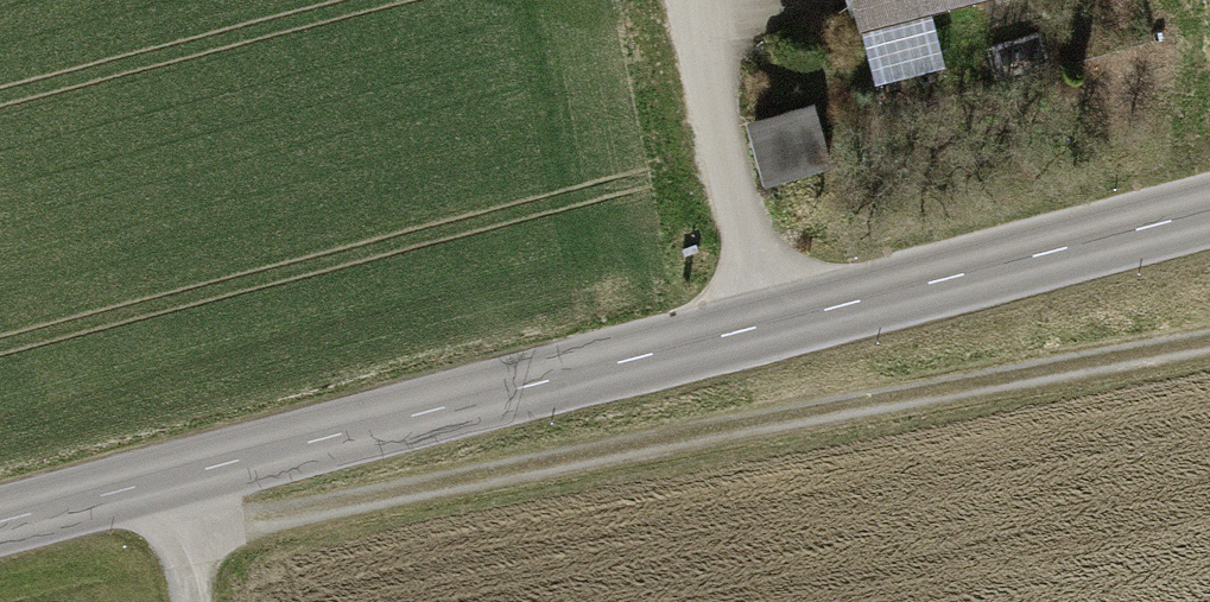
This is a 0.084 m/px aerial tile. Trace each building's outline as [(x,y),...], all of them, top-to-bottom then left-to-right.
[(858,28),(971,0),(851,0),(858,28)] [(821,120),(748,135),(762,197),(835,181),(821,120)]
